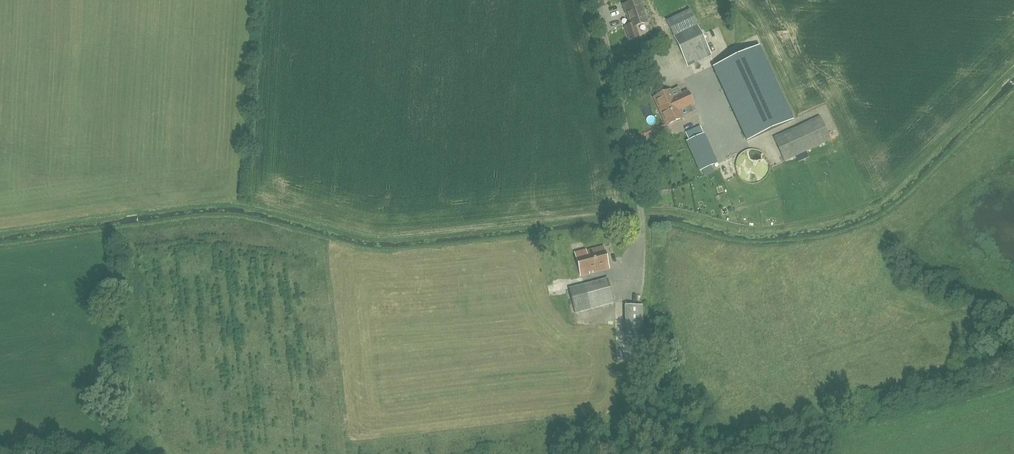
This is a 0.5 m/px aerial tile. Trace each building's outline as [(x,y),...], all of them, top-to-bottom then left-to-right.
[(647,23),(639,0),(638,0),(624,5),(630,25),(625,27),(629,39),(638,36),(635,27),(647,23)] [(690,9),(666,20),(687,66),(711,54),(690,9)] [(759,47),(713,67),(747,141),(792,120),(759,47)] [(666,125),(682,118),(679,110),(692,104),(687,92),(673,98),(670,91),(654,98),(666,125)] [(789,130),(775,137),(785,160),(831,139),(820,116),(795,128),(789,130)] [(685,132),(689,141),(687,141),(700,170),(717,163),(704,134),(703,134),(700,126),(685,132)] [(736,162),(736,166),(737,171),(738,174),(739,177),(742,180),(744,181),(747,182),(749,183),(752,183),(755,183),(758,183),(760,182),(763,180),(765,178),(767,176),(768,174),(769,171),(769,168),(769,162),(769,160),(767,157),(764,153),(762,152),(760,150),(756,149),(750,149),(741,153),(740,154),(738,157),(737,159),(736,162)] [(585,250),(575,253),(581,275),(589,273),(588,271),(592,270),(593,272),(608,268),(603,247),(585,251),(585,250)] [(608,279),(569,289),(575,312),(614,302),(608,279)] [(626,305),(626,337),(642,337),(642,305),(626,305)]
